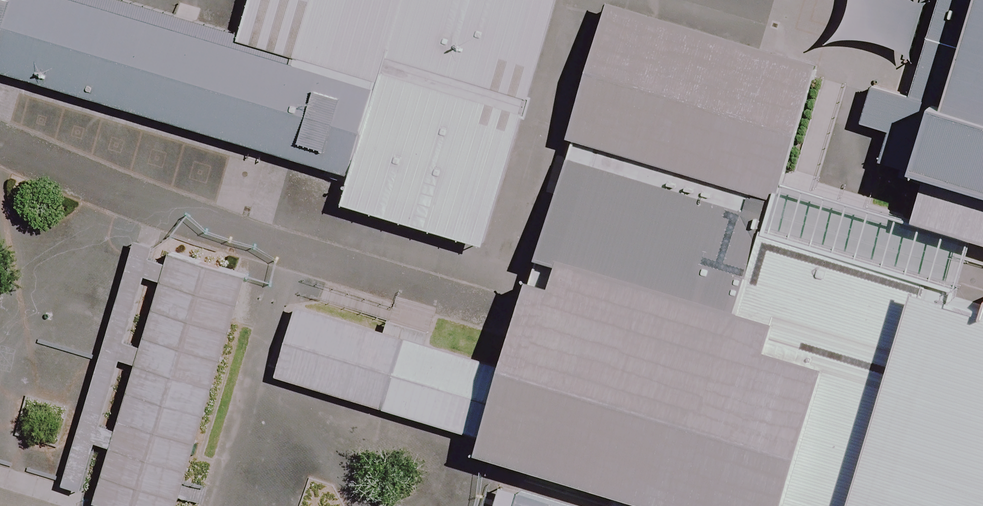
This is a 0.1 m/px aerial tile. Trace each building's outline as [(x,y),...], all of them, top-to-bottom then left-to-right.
[(71,0),(0,0),(0,89),(342,193),(373,92),(71,0)] [(270,39),(404,80),(554,125),(592,0),(282,0),(270,39)] [(907,194),(982,217),(982,0),(966,0),(907,194)] [(827,68),(620,5),(582,128),(789,191),(827,68)] [(513,258),(554,125),(404,80),(365,213),(513,258)] [(683,505),(774,206),(585,149),(519,364),(493,447),(683,505)] [(774,206),(683,505),(682,505),(982,505),(982,269),(774,206)] [(151,248),(72,505),(208,505),(276,285),(151,248)] [(286,384),(493,447),(519,364),(312,301),(286,384)] [(526,483),(518,505),(603,505),(526,483)]
